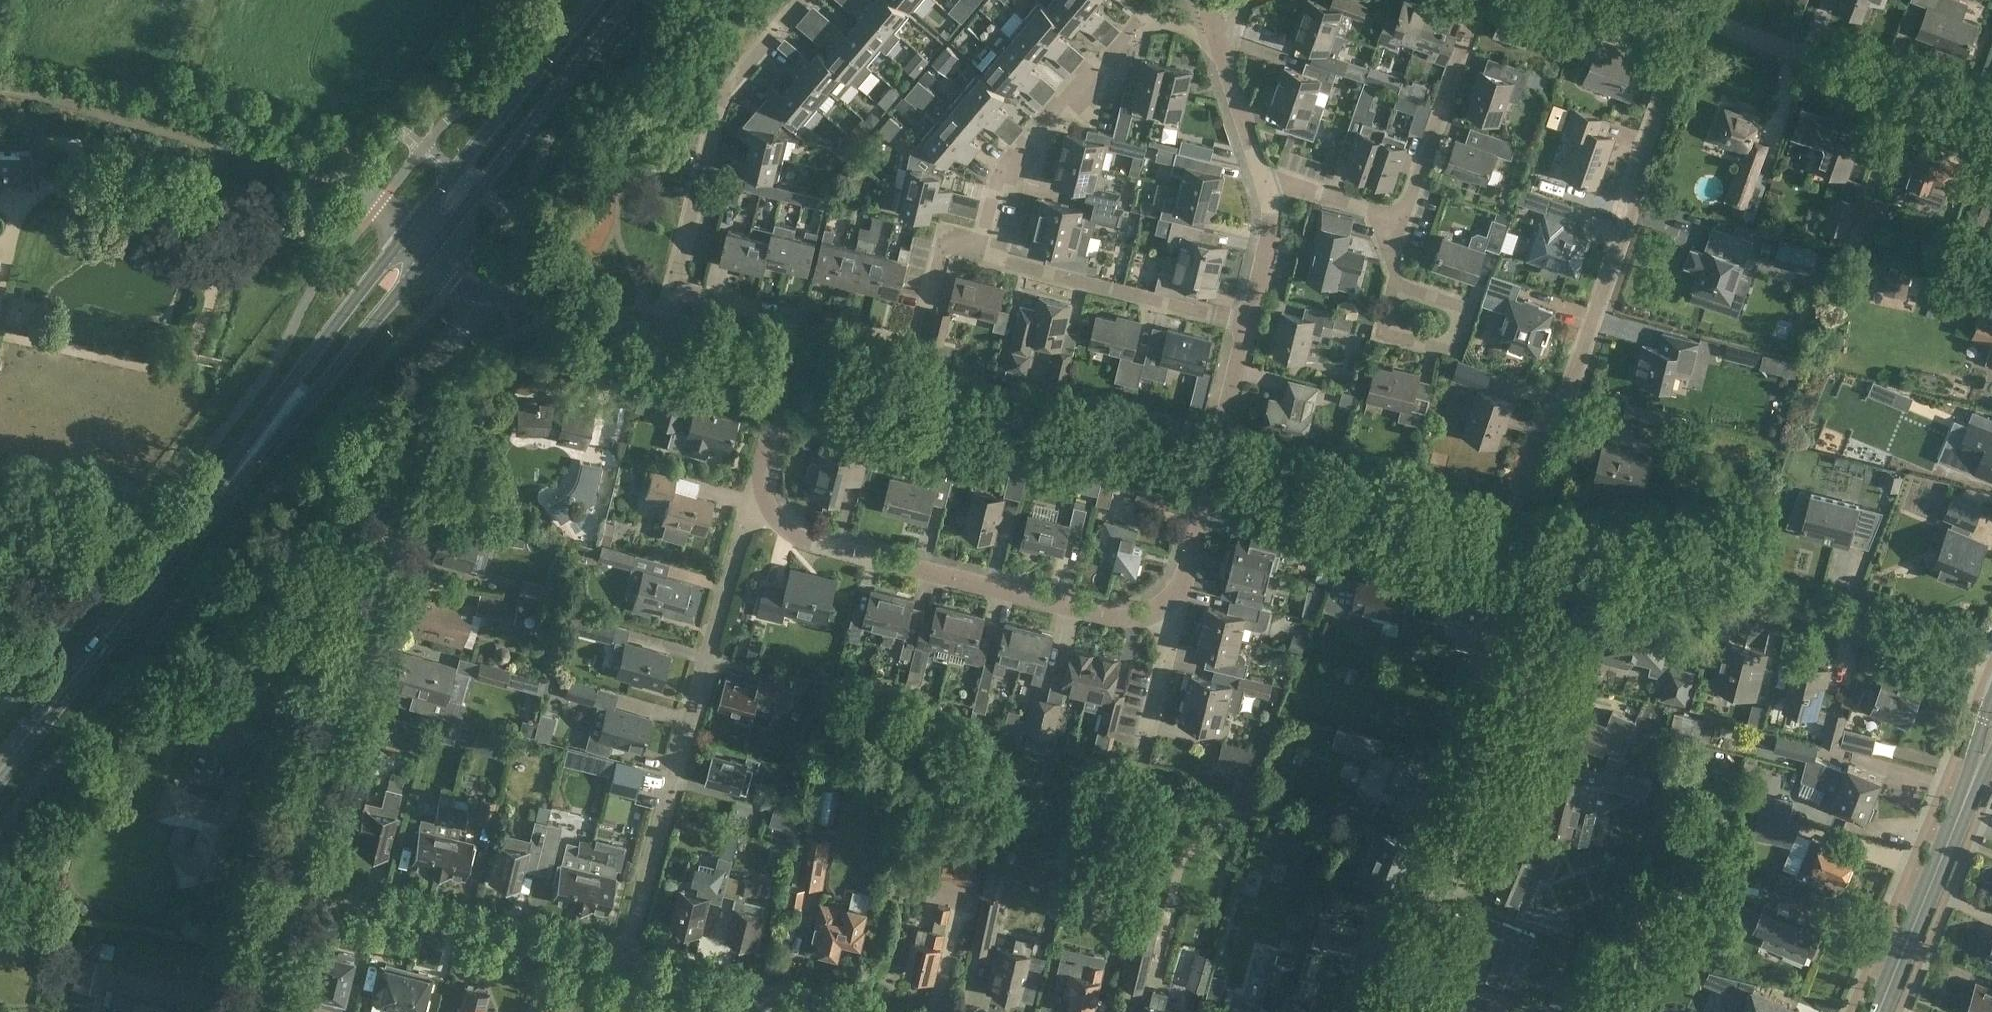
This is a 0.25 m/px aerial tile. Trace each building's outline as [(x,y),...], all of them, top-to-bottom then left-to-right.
[(857,0),(851,7),(862,17),(855,25),(882,48),(895,31),(859,0),(857,0)] [(895,31),(910,15),(893,0),(876,0),(875,1),(874,0),(859,0),(895,31)] [(914,10),(922,0),(902,0),(914,10)] [(1047,8),(1066,25),(1065,25),(1073,32),(1081,23),(1092,32),(1099,24),(1070,0),(1054,0),(1047,8)] [(1099,24),(1105,17),(1094,7),(1100,0),(1070,0),(1099,24)] [(1121,13),(1134,25),(1148,10),(1137,0),(1133,0),(1121,13)] [(1331,7),(1310,0),(1308,0),(1301,21),(1336,33),(1343,12),(1363,19),(1368,6),(1351,0),(1333,0),(1331,7)] [(1399,17),(1388,13),(1379,40),(1398,47),(1401,38),(1416,43),(1428,7),(1407,0),(1405,0),(1399,17)] [(1531,11),(1506,2),(1495,34),(1529,46),(1537,23),(1550,28),(1558,5),(1545,0),(1535,0),(1531,11)] [(1839,8),(1862,17),(1863,14),(1868,16),(1872,6),(1867,4),(1868,0),(1842,0),(1839,8)] [(1918,34),(1950,46),(1949,49),(1966,55),(1977,25),(1963,19),(1968,4),(1957,0),(1949,0),(1944,12),(1929,6),(1918,34)] [(1047,8),(1039,2),(1025,18),(1063,51),(1069,43),(1058,34),(1065,25),(1066,25),(1047,8)] [(961,7),(954,15),(962,22),(969,14),(961,7)] [(1451,15),(1428,7),(1416,43),(1431,49),(1428,57),(1447,64),(1456,36),(1445,33),(1451,15)] [(1621,27),(1588,15),(1583,29),(1616,41),(1621,27)] [(1025,18),(1011,35),(1038,58),(1045,49),(1056,58),(1063,51),(1025,18)] [(1336,33),(1301,21),(1294,42),(1316,49),(1312,62),(1315,63),(1338,71),(1344,73),(1349,60),(1337,56),(1340,46),(1333,43),(1336,33)] [(847,34),(836,25),(830,32),(841,42),(868,64),(882,48),(855,25),(847,34)] [(827,35),(823,40),(834,50),(827,58),(854,81),(868,64),(841,42),(830,32),(827,35)] [(1038,58),(1011,35),(997,51),(1024,74),(1035,84),(1042,76),(1030,66),(1038,58)] [(1630,97),(1637,77),(1627,73),(1635,53),(1600,41),(1585,81),(1630,97)] [(994,48),(979,65),(983,68),(1009,91),(1017,82),(1028,91),(1035,84),(1024,74),(997,51),(994,48)] [(800,51),(794,59),(832,91),(839,97),(849,86),(852,82),(853,81),(854,81),(827,58),(827,57),(819,51),(812,60),(800,51)] [(794,59),(793,60),(787,66),(799,76),(791,84),(818,107),(832,91),(794,59)] [(1156,117),(1168,66),(1146,61),(1133,111),(1156,117)] [(1477,88),(1468,113),(1499,124),(1500,121),(1508,98),(1519,102),(1522,92),(1523,92),(1526,83),(1531,71),(1504,62),(1499,77),(1480,70),(1475,87),(1477,88)] [(1285,66),(1278,88),(1314,101),(1318,88),(1330,92),(1338,71),(1315,63),(1311,75),(1285,66)] [(1191,72),(1168,66),(1156,117),(1179,122),(1191,72)] [(929,69),(920,79),(926,84),(935,74),(929,69)] [(1370,69),(1366,81),(1378,85),(1382,73),(1370,69)] [(979,73),(964,90),(1002,122),(1009,114),(998,105),(1006,96),(979,73)] [(1365,80),(1354,113),(1367,118),(1379,85),(1378,85),(1366,81),(1365,80)] [(769,95),(762,104),(784,122),(793,130),(800,121),(804,124),(818,107),(791,84),(784,93),(773,84),(766,92),(769,95)] [(1278,88),(1270,112),(1287,118),(1296,120),(1292,132),(1314,139),(1318,128),(1320,124),(1319,124),(1325,105),(1314,101),(1278,88)] [(964,90),(950,106),(977,129),(985,120),(996,130),(1002,122),(964,90)] [(893,102),(884,94),(878,101),(887,109),(893,102)] [(903,96),(896,105),(904,112),(911,102),(903,96)] [(1423,135),(1433,104),(1420,99),(1409,130),(1423,135)] [(784,122),(762,104),(744,126),(741,125),(738,136),(752,139),(750,150),(784,159),(789,137),(778,134),(778,133),(776,132),(784,122)] [(950,106),(936,123),(974,155),(981,147),(970,138),(977,129),(950,106)] [(1566,131),(1577,135),(1564,173),(1599,185),(1616,137),(1599,131),(1603,118),(1574,108),(1566,131)] [(1743,108),(1741,113),(1723,108),(1719,120),(1715,119),(1709,137),(1747,149),(1730,201),(1745,206),(1745,208),(1756,211),(1757,212),(1769,176),(1758,173),(1767,145),(1752,141),(1759,120),(1756,119),(1758,113),(1743,108)] [(1802,110),(1793,136),(1814,143),(1814,147),(1816,150),(1819,152),(1814,167),(1847,179),(1855,157),(1857,158),(1865,135),(1831,123),(1832,120),(1802,110)] [(1133,115),(1120,112),(1115,135),(1127,138),(1133,115)] [(870,113),(866,118),(874,125),(881,118),(876,113),(870,113)] [(1364,121),(1356,143),(1347,170),(1369,177),(1386,128),(1364,121)] [(936,123),(922,140),(943,157),(945,159),(949,163),(957,153),(968,163),(974,155),(963,146),(936,123)] [(855,127),(850,134),(859,142),(865,136),(855,127)] [(1387,129),(1386,128),(1369,177),(1392,185),(1407,140),(1386,132),(1387,129)] [(1100,132),(1097,141),(1068,134),(1062,157),(1101,167),(1106,148),(1145,157),(1148,144),(1127,138),(1115,135),(1100,132)] [(1481,147),(1466,142),(1457,139),(1447,168),(1486,182),(1496,153),(1511,158),(1517,143),(1487,132),(1481,147)] [(1288,136),(1284,148),(1292,151),(1296,138),(1288,136)] [(1183,139),(1180,152),(1212,159),(1215,147),(1183,139)] [(908,167),(903,188),(937,197),(951,200),(952,196),(954,191),(939,187),(942,175),(930,172),(936,165),(943,157),(922,140),(912,152),(908,167)] [(1919,151),(1918,152),(1903,147),(1892,178),(1911,184),(1908,194),(1925,199),(1928,189),(1931,190),(1934,180),(1951,186),(1957,167),(1943,162),(1944,159),(1919,151)] [(750,150),(747,161),(733,158),(730,168),(779,180),(784,159),(750,150)] [(19,179),(31,179),(31,151),(0,151),(0,179),(19,179)] [(1177,151),(1172,172),(1179,174),(1184,176),(1183,181),(1182,187),(1219,196),(1224,175),(1222,174),(1209,171),(1212,159),(1180,152),(1177,151)] [(862,164),(854,157),(847,167),(854,173),(862,164)] [(1101,167),(1062,157),(1056,181),(1085,188),(1083,198),(1093,201),(1118,207),(1121,193),(1096,187),(1101,167)] [(1131,170),(1130,186),(1141,187),(1141,171),(1131,170)] [(1975,196),(1968,217),(1986,224),(1991,207),(1991,174),(1985,172),(1980,185),(1975,196)] [(761,193),(764,182),(732,174),(725,202),(737,205),(742,188),(761,193)] [(1780,193),(1785,178),(1774,174),(1769,190),(1780,193)] [(821,179),(818,191),(829,193),(832,182),(821,179)] [(764,182),(761,193),(781,198),(784,187),(764,182)] [(784,187),(781,198),(803,203),(806,193),(784,187)] [(1166,196),(1161,217),(1174,220),(1180,222),(1185,223),(1193,225),(1196,214),(1207,217),(1213,218),(1219,196),(1182,187),(1179,199),(1166,196)] [(937,197),(903,188),(897,210),(932,218),(934,207),(949,210),(951,200),(937,197)] [(1565,222),(1547,216),(1553,198),(1523,188),(1517,205),(1544,214),(1529,258),(1577,275),(1589,239),(1568,232),(1564,224),(1565,222)] [(952,196),(951,200),(962,203),(964,193),(954,191),(952,196)] [(1863,192),(1853,219),(1877,227),(1887,201),(1863,192)] [(806,193),(803,203),(823,208),(826,198),(806,193)] [(1836,215),(1831,213),(1826,227),(1834,229),(1845,234),(1857,202),(1842,197),(1836,215)] [(1086,210),(1044,200),(1038,198),(1035,213),(1033,213),(1033,215),(1040,217),(1039,222),(1081,232),(1086,210)] [(830,212),(852,217),(855,205),(833,200),(830,212)] [(951,200),(949,210),(959,213),(962,203),(951,200)] [(1125,209),(1118,207),(1093,201),(1089,216),(1121,224),(1125,209)] [(1144,217),(1149,206),(1137,201),(1132,212),(1144,217)] [(1745,208),(1741,220),(1752,223),(1756,211),(1745,208)] [(1318,226),(1315,240),(1317,241),(1307,280),(1338,288),(1343,268),(1361,273),(1366,253),(1354,250),(1353,255),(1347,253),(1351,234),(1350,234),(1355,218),(1322,210),(1318,226)] [(831,215),(829,227),(852,230),(854,218),(831,215)] [(1486,247),(1500,252),(1510,224),(1495,219),(1486,247)] [(1172,228),(1168,241),(1184,245),(1180,259),(1219,269),(1221,260),(1224,258),(1227,246),(1212,242),(1201,240),(1204,228),(1200,227),(1193,225),(1185,223),(1180,222),(1174,220),(1172,228)] [(1031,228),(1027,243),(1033,245),(1059,251),(1056,263),(1087,271),(1087,273),(1097,275),(1099,266),(1089,264),(1092,254),(1087,252),(1091,235),(1081,232),(1039,222),(1037,228),(1030,226),(1029,228),(1031,228)] [(753,225),(752,231),(742,269),(757,273),(758,269),(765,271),(767,261),(766,261),(772,236),(774,230),(753,225)] [(742,269),(752,231),(730,226),(722,260),(728,262),(727,266),(742,269)] [(861,226),(859,236),(860,236),(869,239),(870,234),(871,228),(861,226)] [(774,227),(774,230),(772,236),(766,261),(767,261),(772,262),(771,267),(786,271),(796,232),(774,227)] [(1691,249),(1686,265),(1699,270),(1692,288),(1695,290),(1692,299),(1710,305),(1727,311),(1730,302),(1733,294),(1739,276),(1744,263),(1742,262),(1740,261),(1743,252),(1745,253),(1750,239),(1716,227),(1711,241),(1708,250),(1706,249),(1705,253),(1691,249)] [(826,228),(823,240),(815,273),(819,274),(822,278),(836,282),(845,246),(833,243),(836,231),(826,228)] [(1845,234),(1834,229),(1829,243),(1841,247),(1845,234)] [(806,234),(796,232),(786,271),(802,275),(802,273),(806,274),(807,271),(809,271),(817,237),(818,233),(807,230),(806,234)] [(857,249),(845,246),(836,282),(850,285),(854,283),(858,284),(869,239),(860,236),(857,249)] [(1475,280),(1485,251),(1445,237),(1435,266),(1475,280)] [(877,241),(869,239),(858,284),(861,284),(863,289),(878,292),(887,256),(874,253),(877,241)] [(1799,245),(1793,269),(1812,274),(1813,271),(1817,253),(1818,250),(1799,245)] [(887,256),(878,292),(892,295),(896,293),(900,294),(911,249),(901,247),(898,259),(887,256)] [(1180,259),(1177,274),(1161,270),(1156,290),(1182,297),(1185,285),(1215,293),(1218,281),(1217,278),(1219,269),(1180,259)] [(1890,268),(1887,284),(1909,288),(1912,273),(1910,273),(1890,268)] [(1553,312),(1517,299),(1522,284),(1493,274),(1483,304),(1508,313),(1503,327),(1500,326),(1495,340),(1509,345),(1508,349),(1523,354),(1524,350),(1538,355),(1540,351),(1543,353),(1552,327),(1549,326),(1553,312)] [(997,318),(999,308),(1004,288),(958,277),(951,306),(997,318)] [(1021,304),(1010,351),(1011,351),(1030,356),(1031,356),(1032,353),(1031,352),(1034,341),(1061,347),(1062,348),(1066,330),(1073,305),(1040,297),(1038,308),(1021,304)] [(1358,318),(1360,309),(1355,301),(1345,299),(1338,303),(1337,311),(1340,314),(1346,316),(1354,318),(1358,318)] [(1308,306),(1305,318),(1283,313),(1279,329),(1282,329),(1276,353),(1305,361),(1313,332),(1322,334),(1324,324),(1334,326),(1337,313),(1308,306)] [(938,309),(937,310),(929,341),(944,345),(952,313),(938,309)] [(1360,309),(1358,318),(1358,319),(1375,323),(1377,313),(1360,309)] [(1983,311),(1974,337),(1991,343),(1991,314),(1983,311)] [(1134,355),(1142,322),(1129,319),(1128,323),(1098,316),(1091,345),(1134,355)] [(1145,362),(1142,375),(1165,381),(1166,378),(1170,363),(1203,372),(1211,340),(1169,329),(1169,330),(1165,349),(1149,345),(1145,362)] [(1663,331),(1658,349),(1643,345),(1635,378),(1671,387),(1675,371),(1693,376),(1702,341),(1663,331)] [(1765,353),(1728,344),(1725,358),(1761,367),(1765,353)] [(1058,350),(1051,378),(1053,379),(1066,382),(1073,354),(1060,351),(1058,350)] [(1761,367),(1761,368),(1780,373),(1796,377),(1800,361),(1784,357),(1765,353),(1761,367)] [(1444,358),(1440,368),(1451,372),(1455,361),(1444,358)] [(1132,359),(1126,384),(1128,384),(1138,386),(1139,387),(1142,375),(1145,362),(1132,359)] [(1492,371),(1459,360),(1453,378),(1486,389),(1492,371)] [(1402,373),(1376,366),(1368,399),(1403,407),(1400,419),(1424,425),(1429,401),(1414,398),(1420,375),(1403,371),(1402,373)] [(682,450),(706,457),(709,445),(728,450),(737,420),(720,415),(721,411),(696,404),(696,405),(686,402),(690,386),(667,379),(655,421),(688,431),(682,450)] [(1305,439),(1318,387),(1290,380),(1285,401),(1272,398),(1264,429),(1305,439)] [(1889,387),(1874,381),(1869,394),(1884,401),(1889,387)] [(1343,390),(1341,398),(1344,404),(1353,406),(1356,394),(1343,390)] [(1509,421),(1515,404),(1479,392),(1464,433),(1498,445),(1507,420),(1509,421)] [(586,443),(594,409),(567,403),(566,409),(551,405),(540,405),(540,401),(538,401),(537,403),(520,403),(520,429),(550,430),(551,426),(561,428),(559,437),(586,443)] [(1643,405),(1639,423),(1677,432),(1681,415),(1643,405)] [(1953,462),(1991,479),(1991,418),(1974,411),(1969,425),(1953,462)] [(809,464),(806,473),(809,479),(815,480),(811,494),(841,501),(846,481),(861,485),(863,477),(875,429),(845,422),(837,457),(822,453),(819,462),(814,461),(809,464)] [(1604,451),(1597,480),(1626,487),(1625,490),(1641,494),(1649,462),(1637,459),(1639,451),(1606,443),(1604,451)] [(948,444),(942,469),(951,471),(953,472),(954,472),(961,447),(948,444)] [(602,466),(590,463),(585,484),(597,487),(602,466)] [(893,478),(885,510),(912,517),(911,519),(928,523),(933,502),(946,506),(954,472),(953,472),(951,471),(942,469),(931,466),(926,486),(893,478)] [(1027,480),(1029,471),(1012,467),(1005,495),(1022,499),(1027,480)] [(714,502),(673,490),(677,479),(654,472),(647,495),(669,501),(664,521),(667,523),(664,536),(684,542),(688,529),(705,533),(714,502)] [(1092,479),(1088,493),(1098,495),(1099,490),(1101,482),(1101,481),(1092,479)] [(1158,495),(1138,490),(1135,503),(1154,508),(1158,495)] [(1799,491),(1786,525),(1802,529),(1800,534),(1848,546),(1849,541),(1869,546),(1883,510),(1857,505),(1855,516),(1820,508),(1822,499),(1824,499),(1825,497),(1799,491)] [(995,540),(1005,499),(975,492),(965,532),(995,540)] [(1952,496),(1944,517),(1954,522),(1971,529),(1974,530),(1982,509),(1952,496)] [(1075,506),(1071,525),(1030,515),(1022,546),(1037,550),(1038,546),(1064,553),(1068,539),(1080,542),(1088,509),(1075,506)] [(600,543),(601,543),(610,546),(616,524),(606,521),(600,543)] [(1143,550),(1134,548),(1138,529),(1106,521),(1098,554),(1116,558),(1114,568),(1137,574),(1143,550)] [(1950,530),(1937,561),(1955,568),(1952,575),(1969,583),(1985,544),(1968,537),(1971,529),(1954,522),(1950,530)] [(443,524),(433,558),(469,567),(474,547),(488,551),(489,550),(493,537),(493,534),(486,532),(477,530),(476,533),(443,524)] [(505,532),(487,527),(486,532),(493,534),(493,537),(503,540),(505,535),(505,532)] [(1232,547),(1228,561),(1248,566),(1271,571),(1276,573),(1281,554),(1278,554),(1276,553),(1280,536),(1254,530),(1252,537),(1247,541),(1239,538),(1236,548),(1232,547)] [(503,540),(502,541),(522,547),(524,540),(505,535),(503,540)] [(1285,550),(1285,552),(1317,560),(1322,545),(1289,536),(1285,550)] [(637,554),(610,547),(602,544),(598,560),(632,569),(637,554)] [(1228,561),(1225,574),(1229,575),(1226,588),(1235,590),(1238,594),(1236,600),(1261,606),(1262,606),(1263,607),(1271,571),(1248,566),(1228,561)] [(1355,594),(1352,607),(1375,613),(1377,604),(1401,610),(1408,579),(1362,568),(1359,578),(1355,594)] [(681,616),(690,583),(644,570),(633,608),(651,613),(653,605),(662,607),(661,610),(681,616)] [(793,570),(788,591),(766,585),(759,615),(783,621),(786,612),(827,622),(836,586),(812,580),(813,575),(793,570)] [(522,580),(517,597),(546,604),(550,586),(522,580)] [(1459,645),(1492,653),(1497,633),(1509,636),(1518,603),(1489,596),(1491,586),(1475,582),(1473,592),(1445,585),(1437,618),(1464,625),(1459,645)] [(1310,583),(1306,603),(1320,607),(1328,587),(1310,583)] [(872,590),(865,619),(853,616),(848,639),(860,642),(864,626),(885,631),(894,595),(872,590)] [(413,628),(461,642),(471,606),(423,592),(413,628)] [(885,631),(882,643),(893,645),(896,634),(907,636),(902,657),(914,660),(917,648),(922,629),(909,626),(916,600),(894,595),(885,631)] [(519,601),(501,597),(497,617),(514,621),(519,601)] [(1408,599),(1404,611),(1414,614),(1418,601),(1408,599)] [(1236,601),(1233,613),(1257,619),(1259,619),(1262,607),(1260,607),(1236,601)] [(920,634),(917,648),(930,652),(935,653),(934,657),(949,661),(952,648),(961,612),(939,606),(934,623),(924,621),(922,629),(920,634)] [(1209,607),(1204,629),(1242,638),(1245,627),(1245,626),(1262,631),(1268,627),(1272,609),(1271,608),(1263,607),(1262,606),(1262,607),(1259,619),(1257,619),(1233,613),(1228,611),(1226,611),(1209,607)] [(612,640),(616,625),(616,624),(572,612),(567,630),(611,642),(612,640)] [(985,618),(961,612),(952,648),(968,652),(966,661),(984,665),(986,660),(991,637),(981,635),(985,618)] [(1600,643),(1597,655),(1600,661),(1613,664),(1619,661),(1620,658),(1634,661),(1651,666),(1657,667),(1655,675),(1667,678),(1662,698),(1688,705),(1696,671),(1662,663),(1671,629),(1617,616),(1611,641),(1605,640),(1600,643)] [(997,663),(995,671),(1003,673),(1005,665),(1020,668),(1030,629),(1007,623),(997,663)] [(1054,635),(1030,629),(1020,668),(1036,672),(1033,681),(1042,683),(1054,635)] [(1204,629),(1198,651),(1209,653),(1236,660),(1233,673),(1242,675),(1245,676),(1246,676),(1250,662),(1246,661),(1247,658),(1242,651),(1239,650),(1240,645),(1242,638),(1204,629)] [(766,634),(762,654),(772,656),(776,636),(766,634)] [(1295,634),(1289,648),(1303,653),(1308,639),(1295,634)] [(616,640),(612,654),(622,657),(617,675),(660,688),(669,655),(626,643),(616,640)] [(1754,696),(1765,653),(1726,643),(1715,686),(1754,696)] [(1067,677),(1064,689),(1065,689),(1067,689),(1087,694),(1093,670),(1097,654),(1074,648),(1067,677)] [(396,674),(391,689),(407,694),(408,690),(414,692),(445,701),(446,698),(455,701),(463,673),(454,670),(454,668),(407,654),(401,675),(396,674)] [(1087,694),(1084,707),(1096,710),(1097,706),(1105,708),(1099,730),(1105,731),(1116,734),(1121,712),(1126,694),(1113,691),(1121,660),(1097,654),(1093,670),(1087,694)] [(959,676),(962,666),(933,658),(931,667),(959,676)] [(480,661),(480,662),(476,676),(476,677),(506,685),(507,684),(510,670),(511,669),(480,661)] [(1805,716),(1806,713),(1816,715),(1828,668),(1796,661),(1785,707),(1792,709),(1791,713),(1805,716)] [(510,670),(507,684),(523,688),(526,675),(510,670)] [(724,692),(721,701),(723,702),(722,705),(739,710),(737,719),(749,723),(752,714),(753,715),(757,700),(765,702),(790,709),(798,682),(762,671),(758,686),(747,683),(747,685),(729,680),(726,692),(724,692)] [(1192,675),(1186,699),(1228,709),(1240,711),(1245,691),(1241,690),(1242,688),(1245,677),(1245,676),(1242,675),(1233,673),(1230,685),(1219,682),(1192,675)] [(978,690),(973,709),(978,710),(986,712),(988,704),(991,695),(991,693),(989,693),(993,678),(982,675),(978,690)] [(1242,688),(1241,690),(1245,691),(1270,697),(1273,684),(1262,681),(1251,678),(1245,677),(1242,688)] [(1884,678),(1878,693),(1865,688),(1858,706),(1907,726),(1920,693),(1884,678)] [(570,679),(565,697),(593,705),(598,687),(570,679)] [(815,684),(812,693),(822,695),(824,686),(815,684)] [(414,692),(410,707),(437,715),(460,722),(461,721),(466,704),(455,701),(446,698),(445,701),(414,692)] [(1033,696),(1025,732),(1039,735),(1048,699),(1033,696)] [(1048,700),(1039,735),(1054,739),(1063,703),(1048,699),(1048,700)] [(1228,709),(1186,699),(1181,722),(1222,732),(1228,709)] [(608,706),(599,735),(590,732),(586,748),(609,755),(612,743),(641,752),(644,741),(645,741),(647,737),(645,737),(651,719),(608,706)] [(1819,708),(1817,717),(1819,720),(1827,722),(1822,742),(1840,747),(1840,746),(1845,727),(1848,714),(1831,710),(1830,711),(1821,709),(1819,708)] [(1613,711),(1606,727),(1562,709),(1553,732),(1602,753),(1605,745),(1618,751),(1626,733),(1632,735),(1638,721),(1613,711)] [(1690,738),(1694,717),(1675,713),(1671,734),(1690,738)] [(385,716),(379,741),(415,750),(421,725),(385,716)] [(459,724),(436,719),(431,738),(454,744),(459,724)] [(523,720),(520,734),(533,737),(536,724),(523,720)] [(1877,735),(1845,727),(1840,746),(1873,754),(1877,735)] [(478,728),(474,745),(498,751),(503,734),(478,728)] [(1345,748),(1349,732),(1338,729),(1333,745),(1345,748)] [(1345,748),(1345,749),(1380,758),(1384,741),(1349,731),(1349,732),(1345,748)] [(1818,743),(1779,734),(1775,750),(1807,758),(1804,769),(1809,770),(1824,776),(1824,775),(1875,796),(1882,779),(1849,765),(1847,770),(1815,757),(1818,743)] [(1223,742),(1219,760),(1251,768),(1256,749),(1223,742)] [(583,753),(567,749),(564,764),(580,768),(583,753)] [(838,752),(831,759),(830,766),(836,773),(843,773),(849,768),(851,760),(847,754),(838,752)] [(746,761),(732,758),(731,760),(715,756),(708,782),(740,790),(740,789),(748,792),(755,768),(759,769),(760,768),(800,779),(802,769),(748,755),(746,761)] [(1623,762),(1610,755),(1605,766),(1619,772),(1623,762)] [(1400,756),(1387,787),(1399,792),(1392,809),(1394,810),(1393,812),(1395,816),(1404,820),(1408,818),(1409,816),(1425,822),(1432,805),(1437,807),(1450,774),(1412,759),(1411,761),(1400,756)] [(1542,795),(1539,807),(1544,808),(1540,823),(1569,831),(1567,839),(1589,844),(1598,810),(1595,809),(1601,786),(1634,795),(1647,798),(1651,783),(1583,766),(1582,767),(1581,773),(1579,780),(1548,772),(1545,785),(1549,787),(1547,797),(1542,795)] [(1809,770),(1804,769),(1804,770),(1809,771),(1805,781),(1824,789),(1820,801),(1832,806),(1865,819),(1866,817),(1870,819),(1875,807),(1871,805),(1875,796),(1824,775),(1824,776),(1809,770)] [(614,776),(610,791),(636,798),(640,783),(614,776)] [(390,778),(387,789),(402,792),(404,781),(390,778)] [(1262,791),(1233,783),(1230,797),(1259,804),(1262,791)] [(363,831),(359,849),(386,855),(392,833),(393,833),(396,818),(395,818),(402,792),(387,789),(381,814),(364,810),(360,830),(363,831)] [(1070,789),(1067,802),(1081,805),(1084,792),(1070,789)] [(1748,806),(1760,809),(1787,816),(1791,800),(1752,790),(1748,806)] [(176,791),(170,812),(181,815),(205,822),(198,848),(177,853),(183,879),(219,870),(233,821),(247,813),(238,796),(223,804),(187,794),(176,791)] [(778,794),(770,824),(796,832),(805,802),(778,794)] [(497,802),(481,798),(476,822),(491,826),(497,802)] [(417,847),(413,864),(439,870),(454,806),(442,803),(438,802),(434,821),(437,822),(435,832),(436,832),(435,834),(419,830),(417,830),(413,847),(417,847)] [(454,806),(439,870),(464,876),(468,860),(472,861),(476,844),(458,840),(458,838),(461,828),(464,828),(469,809),(468,809),(454,806)] [(809,807),(806,827),(824,830),(827,809),(809,807)] [(1798,819),(1787,816),(1760,809),(1754,835),(1792,845),(1798,819)] [(1349,829),(1373,839),(1379,824),(1355,814),(1349,829)] [(495,868),(491,883),(518,889),(523,870),(524,870),(525,867),(536,870),(539,856),(540,853),(547,823),(536,821),(530,847),(529,850),(499,843),(497,843),(491,867),(495,868)] [(547,823),(540,853),(555,857),(562,827),(547,823)] [(828,838),(807,835),(800,881),(821,884),(828,838)] [(1366,880),(1396,892),(1414,847),(1384,835),(1366,880)] [(1802,864),(1799,874),(1822,883),(1826,874),(1844,881),(1854,855),(1856,850),(1837,843),(1835,847),(1813,838),(1802,864)] [(558,882),(554,898),(580,904),(589,870),(591,860),(595,843),(579,839),(579,841),(577,850),(575,850),(565,848),(561,865),(559,865),(555,881),(558,882)] [(589,870),(580,904),(606,910),(610,894),(613,895),(617,879),(613,878),(616,867),(606,864),(610,847),(595,843),(591,860),(589,870)] [(731,843),(728,856),(734,858),(738,845),(731,843)] [(1502,867),(1492,890),(1521,902),(1521,903),(1522,903),(1523,901),(1524,900),(1535,874),(1541,876),(1545,866),(1552,869),(1553,869),(1555,870),(1559,859),(1526,845),(1522,855),(1506,849),(1499,865),(1502,867)] [(1679,852),(1677,859),(1697,864),(1698,856),(1679,852)] [(683,891),(674,925),(678,926),(679,928),(685,929),(687,928),(700,932),(705,914),(707,915),(711,899),(712,899),(714,891),(726,894),(731,875),(730,875),(735,858),(734,858),(728,856),(720,854),(717,866),(705,863),(700,884),(700,885),(697,895),(683,891)] [(946,859),(941,877),(959,881),(963,863),(946,859)] [(1710,897),(1716,872),(1692,866),(1685,891),(1710,897)] [(1244,872),(1240,889),(1249,892),(1254,875),(1244,872)] [(1716,872),(1716,873),(1711,895),(1710,897),(1742,905),(1748,880),(1716,872)] [(742,878),(739,891),(748,893),(750,894),(754,881),(753,881),(742,878)] [(1350,900),(1339,896),(1336,906),(1347,909),(1350,900)] [(984,897),(973,948),(990,952),(1001,901),(984,897)] [(1046,897),(1044,907),(1050,916),(1059,918),(1063,901),(1046,897)] [(732,922),(728,938),(755,945),(763,913),(762,913),(764,905),(746,900),(739,899),(737,907),(734,906),(730,921),(732,922)] [(1522,903),(1516,919),(1554,929),(1554,928),(1559,910),(1530,903),(1523,901),(1522,903)] [(1767,902),(1755,930),(1766,934),(1787,943),(1783,953),(1784,953),(1804,961),(1805,961),(1809,952),(1810,953),(1811,951),(1817,949),(1819,942),(1817,938),(1822,925),(1767,902)] [(819,914),(814,932),(818,933),(815,946),(822,947),(821,951),(824,951),(824,954),(834,957),(836,954),(839,955),(842,942),(862,947),(866,928),(864,927),(868,911),(848,906),(848,907),(842,906),(828,903),(825,915),(819,914)] [(938,904),(935,919),(936,919),(948,922),(949,922),(952,908),(949,907),(938,904)] [(1136,942),(1154,947),(1162,912),(1144,908),(1136,942)] [(1321,916),(1316,931),(1355,941),(1359,927),(1321,916)] [(1498,935),(1474,926),(1458,966),(1487,978),(1505,985),(1517,954),(1523,956),(1533,933),(1504,921),(1498,935)] [(916,939),(908,972),(934,978),(942,945),(945,933),(933,930),(931,930),(919,927),(916,939)] [(1355,941),(1316,931),(1313,941),(1359,953),(1360,949),(1362,943),(1361,942),(1355,941)] [(1154,947),(1136,942),(1125,987),(1144,992),(1155,947),(1154,947)] [(1366,944),(1362,943),(1360,949),(1363,950),(1361,955),(1366,957),(1365,960),(1369,961),(1372,952),(1364,950),(1366,944)] [(1025,979),(1026,974),(1027,974),(1031,955),(997,947),(991,976),(999,978),(995,993),(1020,999),(1020,997),(1033,1000),(1038,982),(1025,979)] [(1091,964),(1093,954),(1064,947),(1059,971),(1071,973),(1066,994),(1072,996),(1069,1011),(1071,1011),(1094,1011),(1101,979),(1104,967),(1091,964)] [(1297,974),(1311,978),(1313,971),(1310,969),(1314,959),(1316,959),(1318,955),(1316,954),(1316,953),(1306,949),(1297,974)] [(354,959),(353,958),(353,955),(339,951),(338,955),(324,951),(320,967),(317,966),(315,971),(319,972),(314,993),(344,1000),(354,959)] [(1198,951),(1194,966),(1212,971),(1216,957),(1198,951)] [(70,985),(96,991),(103,960),(77,954),(70,985)] [(1281,1008),(1284,1008),(1289,987),(1292,987),(1297,966),(1290,964),(1273,961),(1262,1002),(1260,1011),(1280,1011),(1281,1008)] [(373,998),(386,1002),(383,1011),(397,1011),(407,972),(395,969),(396,966),(387,964),(386,967),(381,966),(373,998)] [(1781,965),(1778,972),(1797,980),(1800,972),(1781,965)] [(397,1011),(410,1011),(411,1008),(423,1011),(432,979),(428,978),(428,974),(419,972),(418,975),(407,972),(397,1011)] [(1213,974),(1206,998),(1220,1002),(1227,977),(1213,974)] [(1311,978),(1297,974),(1291,991),(1307,996),(1313,979),(1311,978)] [(1977,984),(1966,1011),(1991,1011),(1991,990),(1977,984)] [(1739,998),(1738,998),(1732,1011),(1787,1011),(1790,1004),(1744,985),(1739,998)] [(499,1011),(484,1008),(488,992),(486,991),(484,988),(478,986),(475,988),(467,986),(460,1011),(499,1011)] [(1569,995),(1555,989),(1550,1000),(1551,1001),(1564,1006),(1569,995)] [(1145,1011),(1174,1011),(1165,1010),(1168,993),(1155,991),(1152,1007),(1147,1005),(1145,1011)] [(1432,1011),(1511,1011),(1490,1002),(1486,1011),(1446,996),(1444,1001),(1437,998),(1432,1011)] [(544,1006),(540,1005),(539,1011),(568,1011),(569,1011),(566,1011),(564,1007),(557,1005),(554,1008),(552,1008),(553,1004),(545,1002),(544,1006)]
